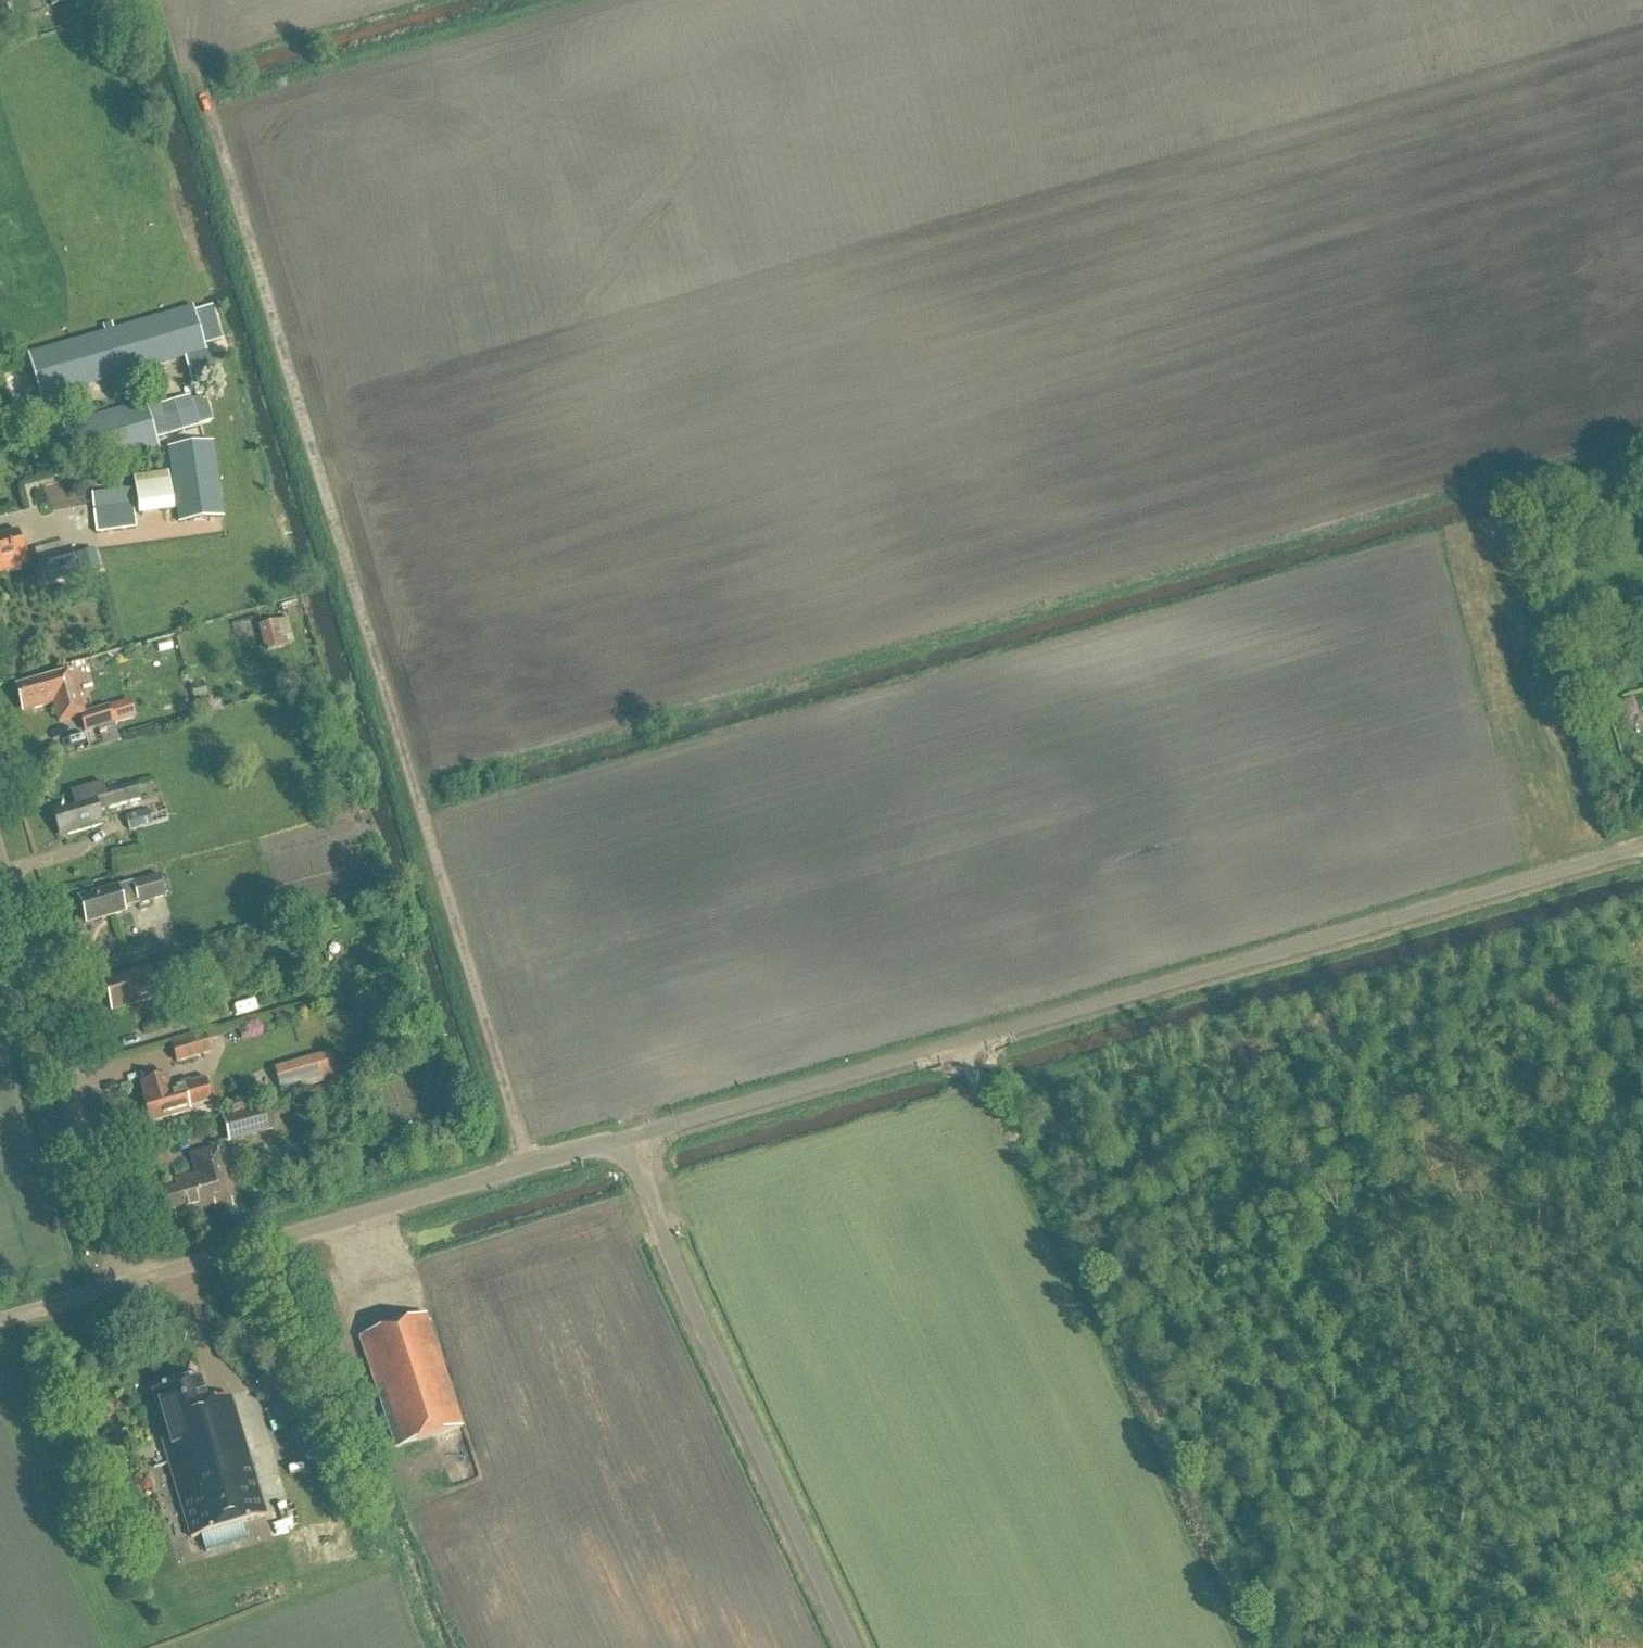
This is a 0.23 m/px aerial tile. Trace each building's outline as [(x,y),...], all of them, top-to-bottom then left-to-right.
[(52,9),(63,6),(61,0),(49,0),(52,9)] [(0,9),(0,23),(8,21),(5,8),(0,9)] [(73,12),(61,15),(65,29),(77,26),(73,12)] [(185,360),(206,353),(205,347),(222,342),(212,309),(194,314),(192,307),(113,331),(111,325),(102,328),(104,334),(26,356),(30,368),(40,402),(185,360)] [(194,396),(146,410),(144,403),(60,428),(74,474),(158,449),(156,441),(213,424),(205,397),(195,400),(194,396)] [(177,524),(224,518),(214,443),(167,450),(177,524)] [(136,500),(139,518),(174,513),(169,475),(134,479),(136,494),(136,500)] [(136,500),(136,494),(131,494),(130,491),(90,496),(92,505),(95,536),(135,531),(132,500),(136,500)] [(18,533),(0,538),(0,574),(27,567),(18,533)] [(69,550),(34,559),(41,584),(76,574),(69,550)] [(77,556),(84,579),(101,574),(94,552),(77,556)] [(283,640),(278,623),(259,628),(265,654),(285,649),(283,640)] [(52,680),(17,690),(23,709),(29,707),(31,712),(54,705),(60,724),(80,718),(85,734),(114,725),(109,709),(84,716),(79,697),(74,698),(67,674),(52,678),(52,680)] [(203,682),(190,686),(195,704),(197,704),(208,701),(204,684),(203,682)] [(105,794),(102,784),(87,788),(88,791),(72,796),(76,808),(53,815),(59,834),(67,832),(69,837),(103,826),(99,813),(141,801),(136,784),(105,794)] [(129,833),(168,822),(164,810),(126,821),(129,833)] [(166,899),(160,877),(95,895),(96,898),(80,902),(86,924),(102,920),(102,921),(127,914),(126,910),(166,899)] [(217,975),(210,954),(104,985),(113,1014),(157,1000),(155,993),(217,975)] [(205,1037),(171,1047),(176,1065),(210,1055),(205,1037)] [(302,1063),(273,1071),(282,1098),(310,1090),(302,1063)] [(168,1093),(164,1079),(140,1087),(145,1103),(141,1104),(147,1124),(170,1118),(171,1121),(190,1115),(188,1109),(209,1103),(203,1084),(183,1090),(182,1088),(168,1093)] [(223,1121),(229,1144),(275,1132),(268,1108),(223,1121)] [(226,1172),(220,1150),(190,1158),(196,1179),(176,1184),(178,1192),(161,1196),(166,1216),(173,1214),(176,1222),(213,1211),(214,1213),(232,1208),(222,1173),(226,1172)] [(358,1340),(394,1451),(462,1429),(427,1318),(358,1340)] [(199,1380),(152,1394),(160,1419),(155,1421),(190,1540),(264,1518),(229,1399),(206,1406),(199,1380)]
